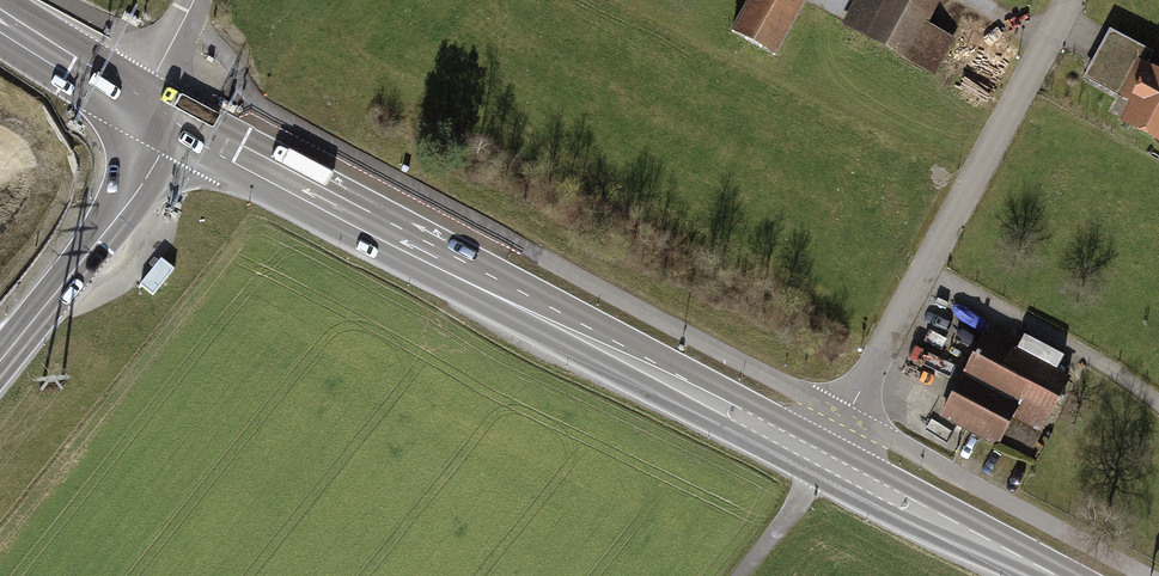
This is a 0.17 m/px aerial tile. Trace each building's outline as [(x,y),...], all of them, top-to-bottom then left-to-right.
[(734,33),(776,55),(805,0),(751,0),(734,33)] [(852,25),(933,70),(949,40),(921,24),(935,0),(865,0),(852,25)] [(1110,31),(1094,61),(1111,70),(1103,85),(1136,102),(1125,122),(1158,139),(1158,75),(1145,68),(1153,53),(1110,31)] [(174,269),(161,259),(141,285),(154,295),(174,269)] [(986,336),(943,415),(999,445),(1017,412),(1044,426),(1069,380),(986,336)]
